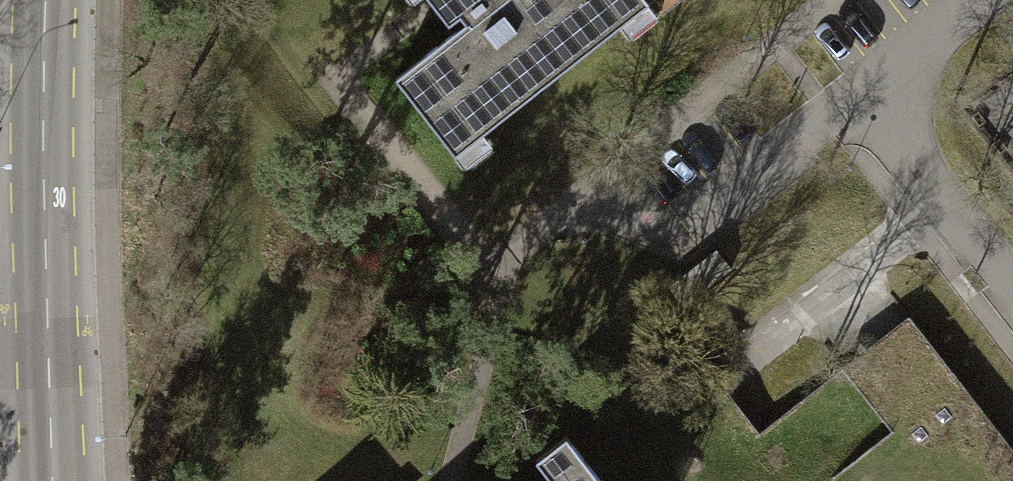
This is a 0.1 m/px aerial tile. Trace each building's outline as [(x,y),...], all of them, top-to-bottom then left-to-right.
[(448,24),(459,16),(463,22),(394,76),(443,138),(468,119),(478,132),(618,22),(609,10),(622,0),(429,0),(448,24)] [(715,249),(665,285),(680,305),(729,268),(715,249)] [(565,436),(536,459),(554,480),(600,480),(565,436)]
